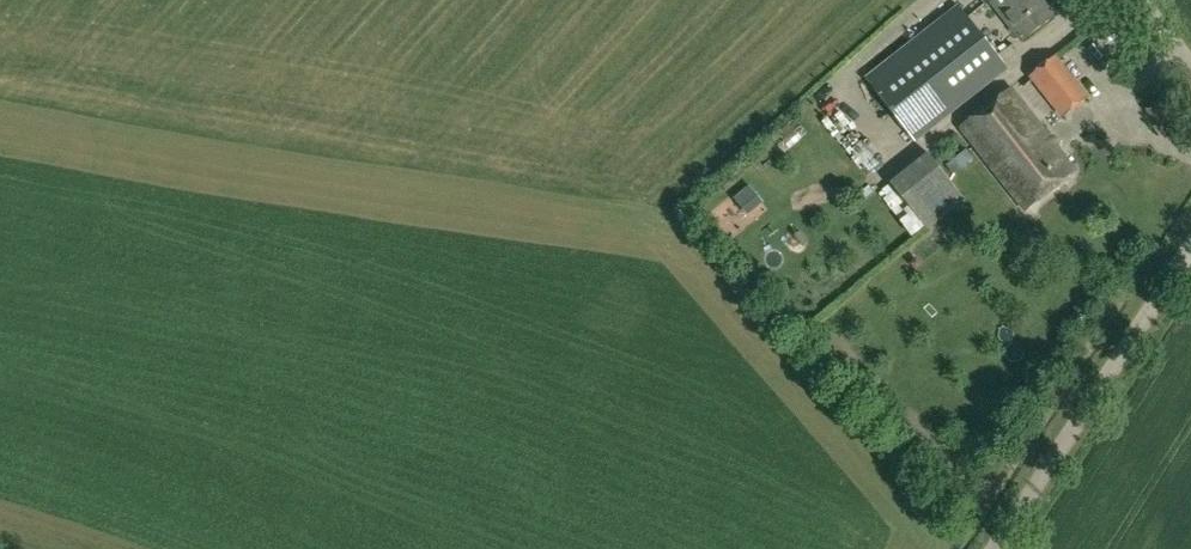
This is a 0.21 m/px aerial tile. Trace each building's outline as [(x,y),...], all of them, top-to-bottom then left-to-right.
[(981,18),(991,4),(985,0),(966,0),(963,5),(981,18)] [(1043,0),(993,0),(1024,41),(1053,19),(1044,8),(1047,6),(1043,0)] [(866,78),(905,129),(914,142),(1009,71),(962,7),(866,78)] [(1089,97),(1057,56),(1033,75),(1065,116),(1089,97)] [(1078,173),(1044,129),(1013,90),(962,130),(1027,213),(1078,173)] [(967,200),(930,153),(891,184),(928,229),(967,200)]
